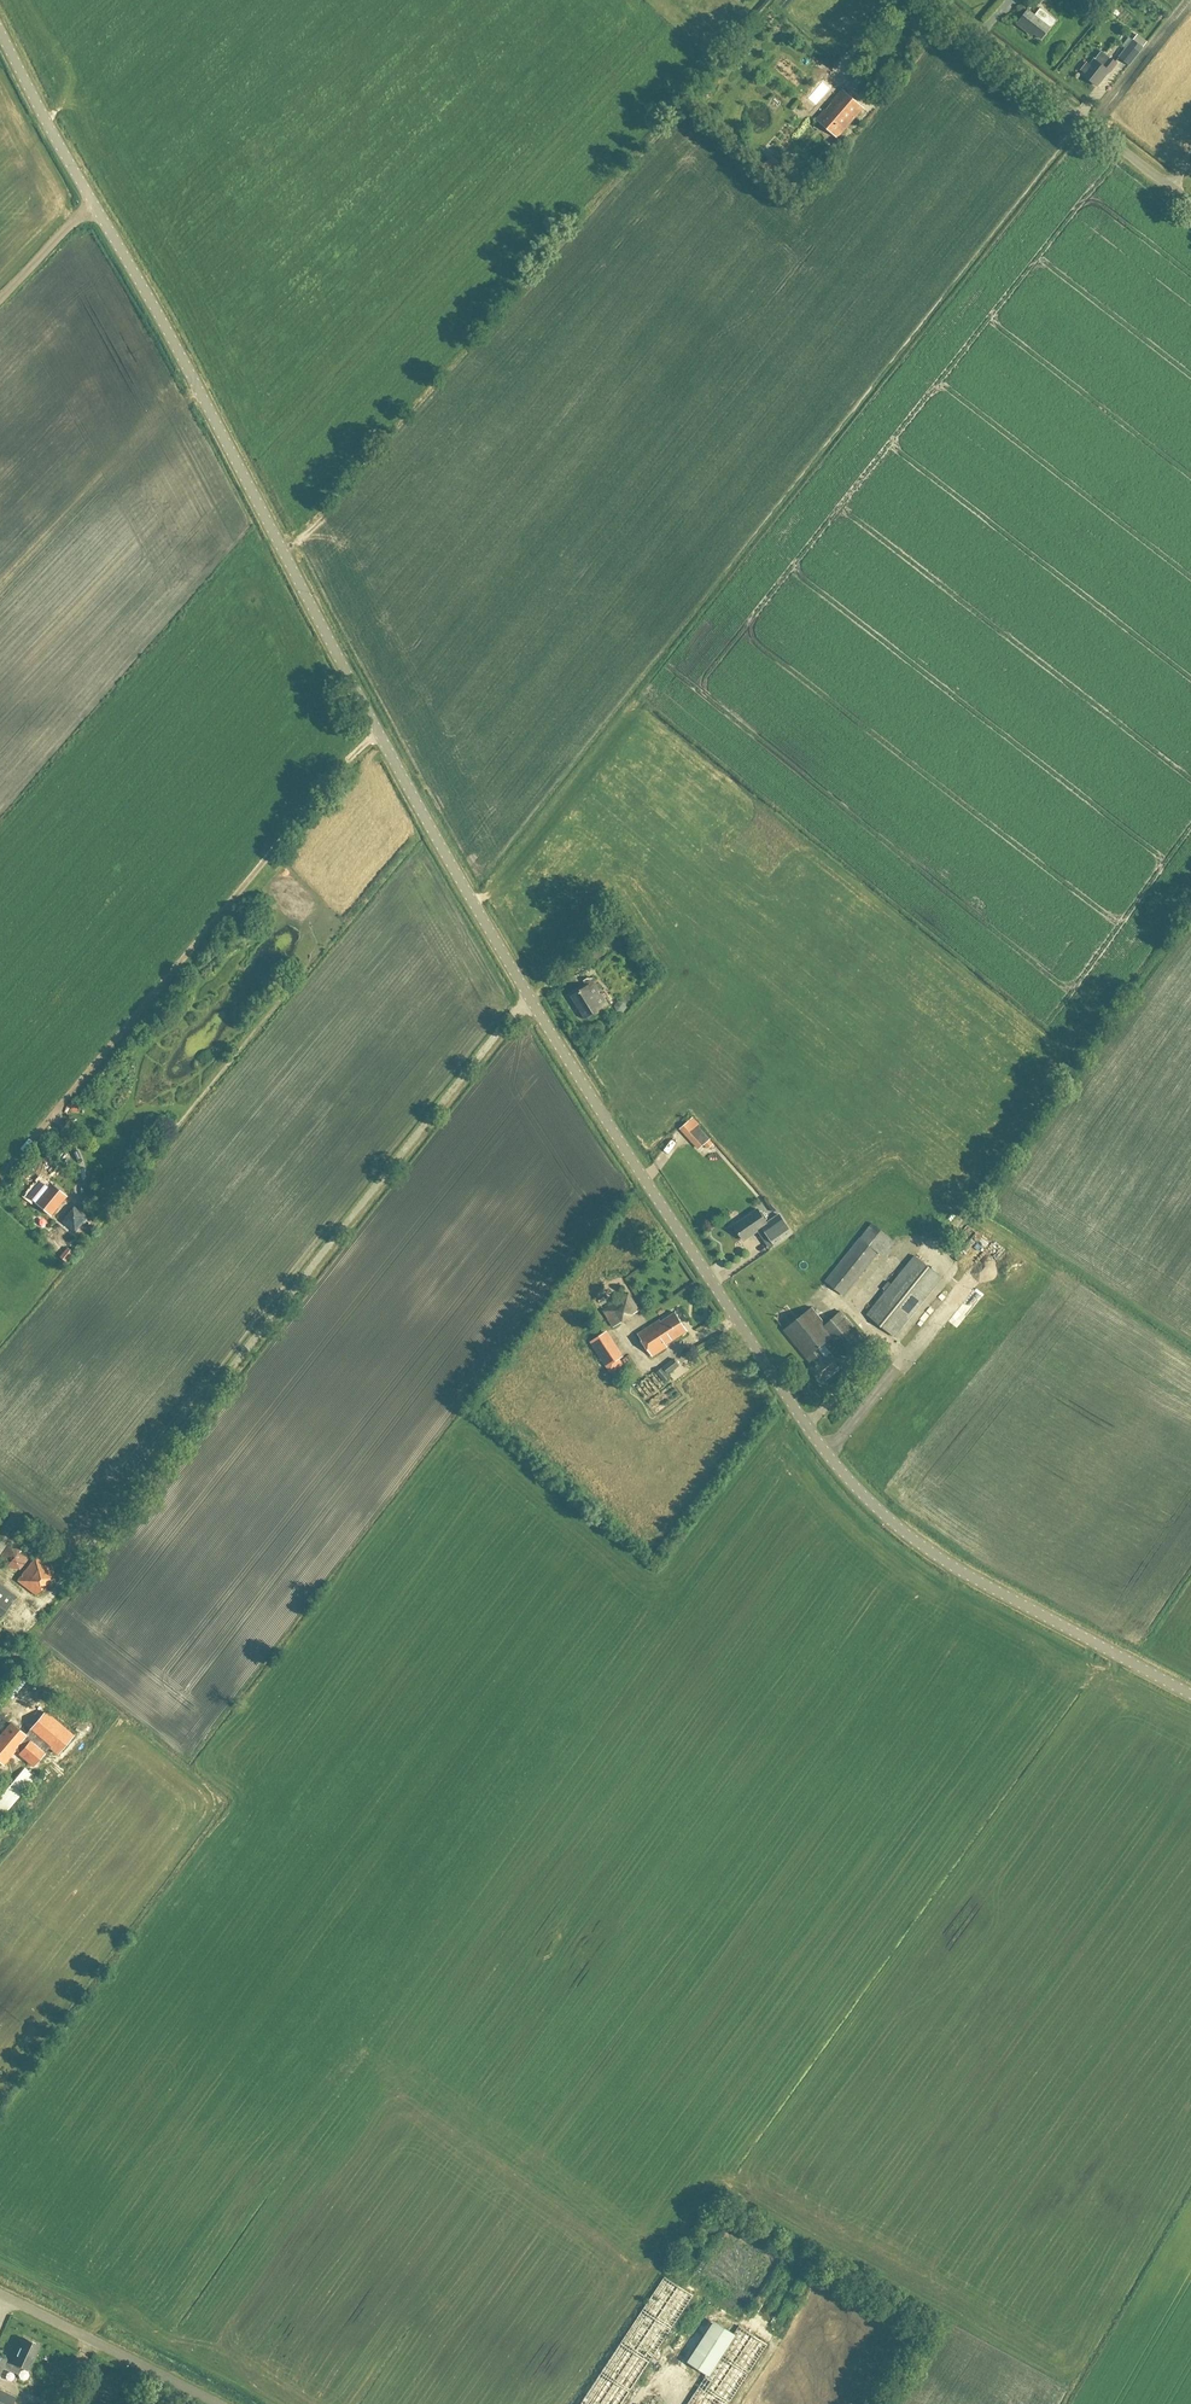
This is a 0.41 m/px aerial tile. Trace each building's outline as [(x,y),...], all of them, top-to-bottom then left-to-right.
[(1042,39),(1056,21),(1040,8),(1035,16),(1028,10),(1017,24),(1029,33),(1031,31),(1042,39)] [(1128,63),(1142,45),(1130,36),(1122,46),(1125,48),(1118,56),(1128,63)] [(1085,72),(1083,74),(1097,85),(1109,71),(1111,72),(1118,63),(1102,50),(1095,59),(1091,65),(1088,62),(1082,70),(1085,72)] [(811,112),(836,84),(827,76),(802,103),(811,112)] [(838,137),(864,107),(843,89),(817,118),(838,137)] [(610,943),(614,948),(624,940),(614,928),(600,940),(606,946),(610,943)] [(565,967),(570,974),(580,967),(575,960),(565,967)] [(602,1008),(608,1004),(601,994),(600,995),(598,991),(599,990),(592,979),(587,979),(584,981),(587,986),(571,996),(585,1019),(587,1017),(591,1019),(595,1017),(595,1012),(602,1008)] [(697,1126),(691,1118),(680,1128),(698,1148),(703,1144),(707,1148),(712,1144),(695,1127),(697,1126)] [(52,1215),(67,1196),(51,1183),(35,1202),(52,1215)] [(90,1216),(76,1204),(62,1222),(75,1233),(90,1216)] [(775,1245),(792,1233),(780,1214),(768,1223),(758,1209),(734,1225),(744,1240),(760,1229),(761,1231),(764,1229),(775,1245)] [(894,1336),(942,1277),(915,1255),(867,1315),(894,1336)] [(851,1288),(823,1265),(808,1283),(836,1306),(851,1288)] [(640,1310),(629,1294),(603,1311),(614,1328),(640,1310)] [(847,1356),(866,1339),(841,1311),(826,1324),(812,1307),(784,1329),(809,1362),(813,1359),(817,1364),(811,1369),(821,1381),(839,1367),(829,1355),(831,1353),(824,1344),(832,1338),(847,1356)] [(666,1344),(687,1330),(676,1312),(661,1322),(660,1320),(638,1334),(652,1356),(668,1346),(666,1344)] [(608,1369),(624,1362),(620,1354),(622,1353),(609,1325),(591,1333),(608,1369)] [(679,1366),(674,1359),(663,1367),(669,1374),(679,1366)] [(805,1395),(814,1406),(825,1398),(816,1387),(805,1395)] [(24,1525),(11,1515),(12,1514),(3,1507),(0,1510),(0,1555),(24,1525)] [(20,1570),(29,1559),(24,1545),(10,1543),(1,1555),(6,1567),(20,1570)] [(18,1581),(37,1596),(55,1571),(36,1557),(18,1581)] [(3,1615),(3,1616),(17,1597),(0,1585),(0,1619),(3,1615)] [(82,1693),(103,1711),(107,1707),(86,1689),(82,1693)] [(0,1736),(0,1761),(4,1764),(15,1750),(33,1766),(45,1752),(43,1751),(47,1745),(57,1754),(73,1736),(45,1712),(30,1731),(32,1733),(28,1738),(11,1723),(0,1736)] [(711,2315),(687,2356),(719,2375),(724,2365),(720,2363),(728,2347),(726,2346),(735,2330),(711,2315)] [(663,2348),(669,2351),(679,2331),(673,2328),(663,2348)] [(27,2369),(27,2368),(29,2369),(40,2345),(25,2338),(13,2364),(7,2361),(7,2359),(0,2356),(0,2376),(4,2367),(18,2373),(20,2379),(24,2381),(28,2379),(30,2375),(28,2369),(27,2369)] [(17,2397),(0,2389),(0,2403),(14,2403),(17,2397)]
